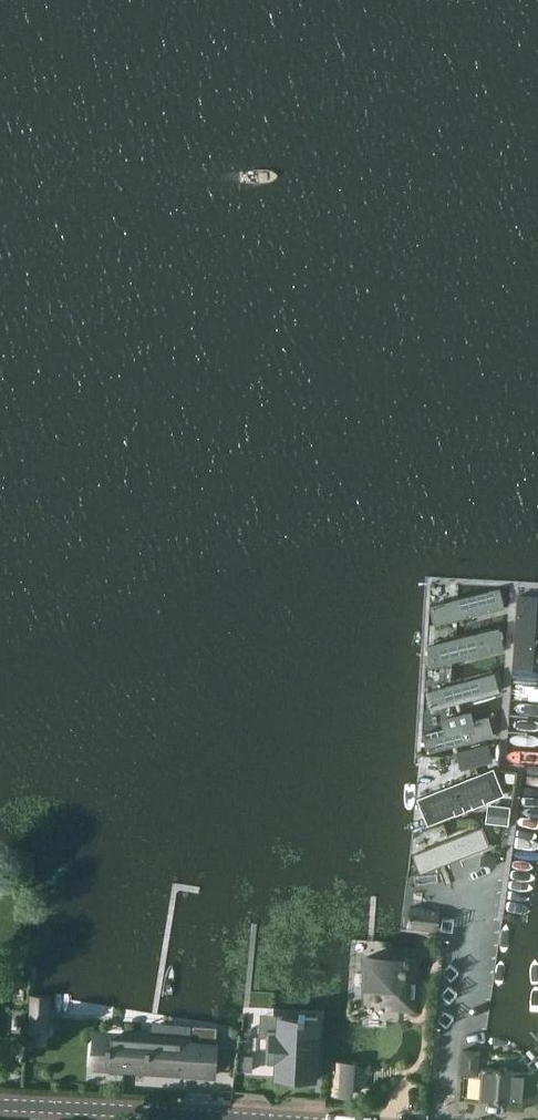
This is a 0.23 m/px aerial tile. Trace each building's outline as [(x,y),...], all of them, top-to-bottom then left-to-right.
[(428,604),(433,620),(480,609),(502,605),(497,586),(428,604)] [(511,669),(536,673),(537,619),(537,597),(517,596),(511,669)] [(425,640),(430,661),(503,645),(497,623),(425,640)] [(423,690),(429,704),(497,685),(492,671),(423,690)] [(421,731),(425,749),(479,735),(493,732),(486,713),(471,718),(469,708),(440,715),(442,726),(421,731)] [(479,760),(493,756),(489,742),(458,751),(460,758),(479,760)] [(415,798),(426,819),(501,788),(492,769),(415,798)] [(490,803),(490,804),(488,814),(487,821),(491,821),(509,823),(511,806),(491,803),(490,803)] [(411,851),(419,871),(489,844),(481,825),(411,851)] [(497,865),(498,855),(483,853),(482,864),(497,865)] [(435,929),(437,907),(408,903),(405,926),(435,929)] [(368,956),(365,999),(388,1001),(388,1005),(413,1007),(416,959),(411,958),(411,959),(368,956)] [(30,1032),(50,1032),(50,994),(31,994),(30,1032)] [(318,1046),(320,1023),(306,1022),(307,1020),(300,1019),(300,1023),(281,1022),(281,1032),(280,1032),(279,1040),(272,1040),(270,1063),(278,1064),(277,1083),(279,1083),(279,1086),(299,1087),(299,1084),(316,1085),(317,1062),(319,1062),(319,1059),(317,1059),(318,1049),(319,1049),(319,1046),(318,1046)] [(94,1064),(94,1067),(216,1075),(216,1066),(230,1067),(232,1044),(218,1043),(191,1041),(192,1024),(153,1021),(152,1039),(112,1036),(111,1060),(113,1060),(112,1065),(94,1064)] [(477,1074),(479,1047),(460,1046),(459,1073),(477,1074)] [(336,1061),(334,1093),(351,1094),(353,1062),(336,1061)] [(509,1068),(480,1067),(479,1098),(508,1099),(537,1101),(537,1086),(537,1082),(529,1069),(509,1068)]
